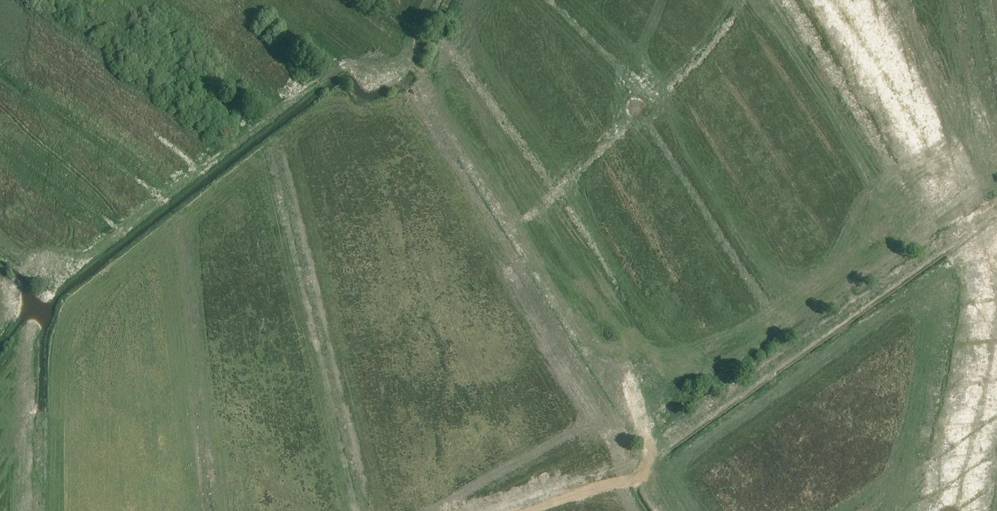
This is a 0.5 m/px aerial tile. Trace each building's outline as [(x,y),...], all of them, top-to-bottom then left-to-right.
[(653,421),(650,413),(639,418),(642,425),(653,421)]
